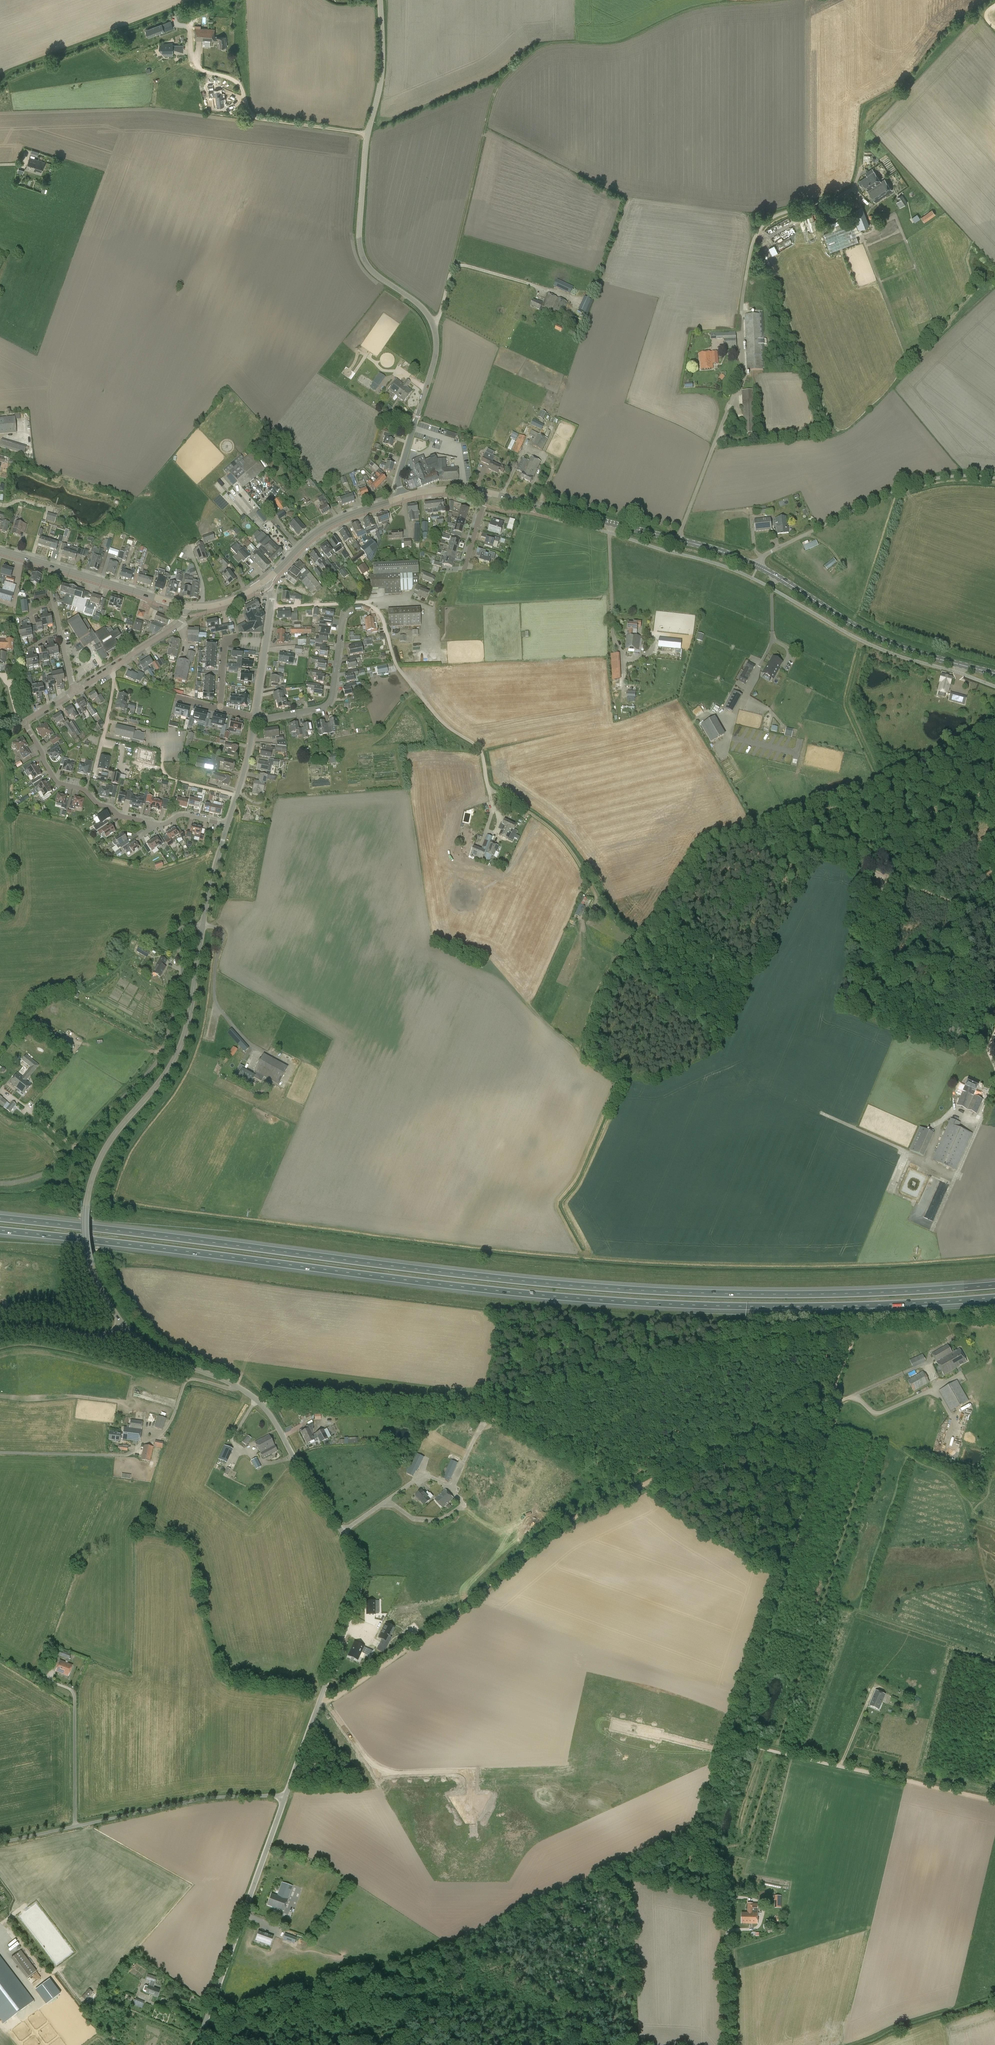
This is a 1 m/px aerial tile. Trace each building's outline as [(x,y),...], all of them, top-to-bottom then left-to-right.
[(185,24),(181,14),(162,21),(144,28),(148,38),(166,31),(185,24)] [(206,28),(206,18),(195,17),(195,40),(202,40),(202,41),(217,42),(218,48),(226,46),(225,36),(217,38),(217,40),(214,39),(214,29),(210,29),(210,28),(206,28)] [(172,44),(160,44),(160,48),(164,54),(172,52),(172,48),(179,50),(179,44),(172,44)] [(222,95),(220,96),(220,91),(209,92),(210,98),(215,97),(216,103),(217,103),(217,107),(224,106),(222,95)] [(34,163),(35,159),(30,157),(26,169),(31,171),(32,167),(34,168),(35,165),(33,164),(34,163)] [(32,167),(31,171),(41,174),(45,162),(35,159),(34,163),(33,164),(35,165),(34,168),(32,167)] [(865,173),(867,176),(862,180),(864,185),(867,190),(881,181),(872,169),(865,173)] [(884,179),(868,190),(876,202),(892,191),(884,179)] [(907,203),(902,195),(897,198),(903,206),(907,203)] [(856,198),(852,200),(844,203),(847,212),(859,207),(856,198)] [(850,212),(854,222),(824,234),(830,252),(858,242),(853,227),(856,226),(857,231),(870,226),(862,207),(850,212)] [(838,215),(837,213),(836,211),(834,209),(832,208),(830,208),(827,208),(825,209),(824,211),(823,213),(822,215),(823,218),(824,220),(825,222),(828,223),(830,223),(832,223),(834,222),(836,220),(837,218),(838,215)] [(921,218),(924,223),(935,215),(932,210),(921,218)] [(915,222),(920,218),(917,214),(912,218),(915,222)] [(554,287),(570,294),(573,287),(557,280),(554,287)] [(540,310),(543,311),(544,309),(551,312),(552,311),(561,316),(567,302),(547,293),(542,303),(537,301),(536,302),(533,301),(531,306),(540,310)] [(585,313),(591,300),(584,297),(580,307),(578,306),(576,309),(585,313)] [(747,371),(763,370),(761,314),(745,315),(746,339),(744,339),(744,342),(746,342),(747,371)] [(571,326),(580,330),(582,325),(573,321),(571,326)] [(736,348),(735,332),(723,332),(723,339),(724,339),(725,349),(736,348)] [(718,352),(711,352),(699,353),(700,362),(701,370),(713,369),(712,364),(718,364),(718,352)] [(379,387),(385,377),(379,373),(373,382),(373,383),(370,388),(375,391),(378,386),(379,387)] [(404,384),(403,384),(397,379),(388,390),(395,395),(404,384)] [(395,395),(392,399),(395,401),(397,398),(396,397),(397,397),(404,402),(412,391),(407,387),(410,382),(407,379),(403,384),(404,384),(395,395)] [(754,433),(756,433),(754,390),(742,391),(744,433),(746,433),(746,434),(748,434),(748,433),(752,433),(752,434),(754,434),(754,433)] [(543,420),(546,413),(542,411),(538,417),(543,420)] [(17,433),(15,417),(0,418),(0,435),(17,433)] [(531,425),(542,430),(544,425),(533,420),(531,425)] [(548,439),(538,434),(539,434),(532,430),(529,435),(536,438),(532,445),(542,451),(548,439)] [(394,441),(393,440),(394,436),(384,432),(383,436),(385,437),(383,442),(380,441),(380,442),(380,443),(392,447),(393,444),(394,441)] [(521,446),(526,437),(520,435),(512,451),(518,454),(520,448),(521,446)] [(19,456),(23,457),(26,447),(2,439),(0,445),(0,447),(19,453),(18,455),(19,456)] [(264,470),(250,454),(229,472),(243,489),(264,470)] [(438,480),(459,479),(458,467),(440,468),(435,454),(430,456),(431,457),(428,457),(428,456),(424,458),(423,456),(413,459),(416,466),(414,468),(418,477),(413,479),(417,489),(438,480)] [(236,464),(244,458),(243,458),(241,455),(235,460),(234,461),(236,464)] [(500,467),(492,463),(493,461),(484,456),(482,462),(490,466),(488,469),(497,473),(498,472),(503,474),(506,467),(501,465),(500,467)] [(523,474),(532,478),(533,479),(541,461),(531,456),(529,461),(523,458),(516,471),(523,474)] [(387,463),(387,465),(384,464),(385,461),(381,460),(379,468),(384,469),(384,471),(385,471),(391,473),(393,464),(391,464),(392,461),(387,459),(386,463),(387,463)] [(371,463),(369,465),(377,473),(375,475),(377,477),(375,480),(376,481),(377,481),(381,485),(386,480),(382,475),(384,474),(374,464),(373,465),(371,463)] [(523,474),(521,478),(530,483),(532,478),(523,474)] [(301,479),(308,486),(311,484),(304,476),(301,479)] [(375,491),(381,485),(377,481),(376,481),(375,480),(374,479),(372,482),(370,480),(367,483),(375,491)] [(368,496),(365,489),(364,486),(357,488),(358,491),(357,492),(359,495),(360,495),(362,499),(368,496)] [(354,502),(353,497),(356,496),(354,493),(349,494),(348,493),(345,494),(346,497),(348,504),(354,502)] [(326,506),(323,501),(326,500),(324,495),(318,499),(322,508),(319,510),(322,515),(330,511),(326,506)] [(287,507),(279,497),(273,501),(280,511),(287,507)] [(346,497),(340,499),(339,498),(336,499),(338,503),(340,502),(340,504),(341,504),(342,506),(348,504),(346,497)] [(304,498),(297,503),(300,506),(305,502),(307,504),(310,501),(308,499),(306,501),(304,498)] [(445,507),(443,508),(443,501),(436,502),(437,509),(438,513),(445,512),(445,507)] [(419,511),(417,511),(416,504),(407,506),(408,513),(409,521),(419,520),(418,515),(419,515),(419,511)] [(754,507),(755,516),(758,516),(758,515),(773,514),(772,512),(774,512),(774,509),(772,509),(772,508),(766,508),(766,506),(754,507)] [(459,513),(467,516),(469,509),(460,507),(459,513)] [(282,510),(276,515),(280,520),(286,515),(282,510)] [(383,513),(381,514),(379,514),(379,515),(376,516),(378,522),(376,523),(378,528),(379,531),(383,530),(381,525),(388,523),(388,521),(389,520),(387,513),(384,514),(383,513)] [(455,518),(454,519),(465,522),(467,516),(459,513),(457,519),(455,518)] [(6,516),(0,514),(0,518),(1,518),(0,520),(0,524),(1,524),(0,529),(0,530),(2,531),(2,532),(5,533),(5,532),(6,532),(9,522),(4,521),(6,516)] [(777,534),(789,533),(787,517),(775,518),(776,523),(778,523),(778,526),(777,526),(777,534)] [(376,530),(374,525),(371,518),(363,521),(366,529),(366,530),(364,531),(366,536),(371,534),(370,532),(376,530)] [(774,518),(770,518),(754,520),(755,532),(772,530),(775,530),(774,518)] [(298,535),(306,529),(297,519),(289,525),(298,535)] [(465,522),(454,519),(454,521),(456,522),(455,525),(463,528),(465,522)] [(491,523),(489,530),(498,533),(499,529),(501,530),(503,523),(493,520),(492,524),(491,523)] [(24,524),(16,522),(13,534),(20,536),(24,524)] [(360,535),(359,532),(361,531),(358,523),(351,526),(355,534),(356,533),(357,536),(360,535)] [(455,527),(454,531),(452,530),(451,534),(460,537),(461,534),(462,534),(463,528),(455,525),(452,524),(452,527),(455,527)] [(352,539),(346,528),(339,532),(345,543),(352,539)] [(391,532),(392,534),(388,535),(389,539),(392,539),(402,538),(402,531),(391,532)] [(282,552),(279,549),(261,532),(254,539),(261,546),(258,550),(263,555),(265,554),(269,558),(268,559),(272,563),(282,552)] [(204,543),(215,539),(212,533),(202,537),(204,543)] [(492,536),(488,535),(485,545),(493,548),(495,541),(491,540),(492,536)] [(336,537),(331,540),(330,541),(334,548),(332,549),(335,554),(342,549),(341,549),(343,547),(341,544),(336,537)] [(459,539),(451,537),(449,546),(457,548),(459,542),(459,539)] [(44,547),(46,539),(40,538),(38,545),(44,547)] [(46,539),(44,547),(50,549),(52,541),(46,539)] [(242,543),(251,552),(255,548),(247,539),(242,543)] [(376,545),(372,540),(360,548),(367,557),(378,548),(376,545)] [(52,541),(50,549),(56,551),(59,543),(52,541)] [(818,545),(816,541),(804,546),(806,551),(818,545)] [(196,545),(197,550),(194,551),(196,558),(197,558),(199,562),(207,559),(204,552),(206,552),(204,547),(202,542),(196,545)] [(250,556),(246,551),(246,550),(244,547),(242,549),(237,543),(231,548),(236,554),(243,562),(250,556)] [(67,558),(70,548),(66,546),(67,545),(62,544),(60,550),(63,551),(62,556),(67,558)] [(326,544),(325,544),(320,548),(321,548),(320,548),(328,559),(332,556),(329,553),(332,551),(326,544)] [(126,562),(130,547),(126,546),(122,561),(126,562)] [(449,546),(447,552),(455,555),(457,548),(449,546)] [(137,562),(139,563),(138,568),(141,569),(147,550),(144,547),(144,548),(142,553),(140,560),(137,559),(137,562)] [(72,548),(70,548),(67,558),(75,560),(77,555),(82,556),(84,551),(77,549),(72,548)] [(91,553),(94,554),(90,568),(94,569),(100,549),(99,550),(93,548),(91,553)] [(103,550),(100,549),(94,569),(98,570),(102,558),(103,558),(104,554),(102,553),(103,550)] [(255,556),(254,556),(256,559),(254,561),(263,572),(270,565),(259,552),(255,549),(251,552),(252,553),(255,556)] [(481,554),(479,561),(486,563),(487,561),(490,562),(492,558),(494,559),(496,554),(492,553),(492,554),(486,552),(478,549),(477,553),(481,554)] [(322,558),(321,558),(316,551),(310,556),(313,559),(312,560),(315,563),(314,563),(316,565),(317,564),(318,566),(322,564),(326,569),(328,567),(333,574),(338,570),(333,564),(331,565),(327,560),(325,562),(322,558)] [(345,559),(349,557),(345,551),(341,553),(345,559)] [(357,560),(363,556),(360,552),(351,560),(354,564),(357,561),(357,560)] [(447,552),(445,559),(454,561),(455,555),(447,552)] [(441,558),(440,560),(444,561),(443,565),(452,567),(454,561),(445,559),(441,558)] [(824,566),(828,570),(837,562),(834,558),(824,566)] [(230,564),(224,559),(221,562),(224,566),(225,568),(230,564)] [(114,575),(118,564),(109,561),(106,573),(107,573),(106,573),(109,574),(114,575)] [(296,578),(289,573),(285,578),(294,586),(299,580),(301,582),(310,593),(315,589),(317,592),(322,588),(320,585),(310,573),(300,561),(293,568),(300,573),(296,578)] [(373,564),(373,576),(370,576),(371,589),(384,589),(385,595),(401,594),(401,592),(412,592),(413,587),(413,585),(414,585),(418,585),(417,573),(418,573),(418,561),(373,564)] [(364,564),(359,567),(363,574),(368,571),(364,564)] [(5,566),(3,566),(3,567),(3,566),(3,567),(3,568),(1,574),(0,575),(7,577),(6,581),(3,580),(2,585),(4,585),(2,590),(0,589),(0,600),(11,603),(16,585),(13,584),(15,579),(11,578),(12,575),(13,569),(4,567),(5,566)] [(293,568),(289,573),(296,578),(300,573),(293,568)] [(325,578),(318,568),(314,571),(321,581),(323,583),(327,580),(325,578)] [(348,575),(343,568),(339,572),(344,579),(348,575)] [(130,573),(127,572),(125,579),(131,580),(133,574),(134,574),(135,570),(131,569),(130,573)] [(158,578),(155,588),(159,589),(163,576),(164,573),(165,571),(159,569),(157,577),(158,578)] [(236,579),(229,570),(223,575),(229,584),(236,579)] [(139,573),(138,575),(136,582),(144,584),(146,578),(145,578),(147,572),(143,571),(142,574),(139,573)] [(430,575),(425,573),(425,572),(422,571),(420,576),(423,577),(422,580),(432,584),(434,577),(430,575)] [(42,575),(33,573),(30,583),(39,585),(42,575)] [(163,576),(159,589),(163,591),(166,580),(168,581),(169,575),(164,573),(163,576)] [(192,584),(191,588),(184,587),(183,598),(191,598),(193,579),(192,579),(193,577),(185,576),(184,583),(192,584)] [(146,578),(144,584),(151,587),(153,580),(146,578)] [(199,580),(193,579),(191,598),(197,599),(198,588),(199,589),(199,582),(199,580)] [(178,584),(172,582),(169,581),(168,588),(170,589),(170,592),(176,594),(178,584)] [(57,603),(58,607),(76,613),(77,612),(80,613),(85,600),(86,596),(88,597),(89,593),(83,592),(84,591),(77,589),(69,587),(62,585),(60,593),(60,594),(61,595),(62,595),(63,595),(64,594),(66,594),(63,604),(57,603)] [(416,585),(413,592),(418,594),(417,596),(426,599),(429,592),(426,591),(426,589),(416,585)] [(295,595),(289,594),(289,593),(283,593),(282,601),(289,602),(289,599),(294,600),(295,595)] [(85,600),(80,613),(83,614),(83,613),(93,617),(95,611),(93,611),(93,610),(95,611),(96,608),(94,607),(95,605),(99,606),(101,598),(92,595),(91,598),(88,597),(86,596),(85,600)] [(112,596),(109,603),(109,606),(120,610),(121,607),(123,599),(112,596)] [(248,624),(246,625),(245,622),(237,626),(239,633),(262,633),(265,616),(256,601),(244,608),(246,611),(242,613),(248,624)] [(48,616),(47,612),(47,608),(43,609),(47,626),(53,625),(51,615),(48,616)] [(420,608),(388,610),(389,628),(421,626),(420,608)] [(277,610),(278,615),(276,616),(277,619),(278,619),(290,619),(291,622),(298,621),(297,609),(293,609),(294,614),(290,614),(290,609),(277,610)] [(334,612),(326,610),(322,610),(322,614),(326,614),(325,617),(332,618),(333,618),(334,612)] [(157,614),(155,621),(154,622),(152,622),(148,632),(156,635),(165,627),(167,625),(169,619),(157,614)] [(369,619),(366,619),(364,619),(365,626),(376,623),(375,618),(375,615),(368,616),(369,619)] [(36,625),(33,626),(35,636),(35,632),(38,631),(42,630),(40,621),(38,621),(38,618),(37,618),(37,616),(34,617),(35,618),(36,625)] [(98,639),(95,634),(85,619),(82,621),(78,616),(67,623),(79,641),(80,640),(84,648),(93,642),(98,639)] [(324,617),(324,619),(320,619),(319,625),(326,626),(326,624),(331,625),(332,618),(325,617),(324,617)] [(25,623),(24,623),(27,638),(33,636),(35,636),(33,626),(31,627),(28,628),(27,623),(30,623),(29,620),(27,619),(25,621),(25,623)] [(229,630),(228,624),(218,626),(217,620),(210,621),(209,620),(207,621),(207,622),(206,622),(208,630),(210,630),(211,634),(225,631),(227,631),(227,630),(229,630)] [(136,621),(134,626),(133,630),(140,633),(141,628),(143,623),(141,622),(141,621),(140,621),(139,622),(136,621)] [(629,629),(628,635),(627,635),(625,649),(639,651),(641,636),(633,635),(633,630),(637,630),(637,627),(641,627),(641,622),(634,621),(633,624),(628,623),(628,629),(629,629)] [(291,634),(311,634),(311,633),(314,633),(315,629),(311,629),(311,627),(302,627),(302,628),(300,628),(300,623),(294,623),(294,628),(291,628),(291,634)] [(376,623),(365,626),(366,631),(371,630),(371,633),(377,632),(376,623)] [(329,629),(326,629),(326,626),(319,625),(318,632),(321,632),(321,635),(327,636),(328,636),(329,629)] [(98,639),(93,642),(96,646),(94,647),(97,651),(101,648),(102,649),(97,652),(102,661),(108,657),(106,654),(119,646),(115,639),(121,636),(117,629),(113,632),(112,630),(111,627),(108,629),(105,628),(95,634),(98,639)] [(188,629),(187,635),(187,643),(194,643),(195,636),(198,636),(199,629),(194,628),(194,630),(188,629)] [(286,634),(284,634),(285,631),(277,630),(277,636),(278,636),(277,644),(283,644),(284,643),(288,643),(288,642),(290,642),(290,636),(289,636),(289,635),(286,634)] [(350,633),(350,641),(360,641),(360,637),(354,637),(354,633),(350,633)] [(320,634),(319,637),(316,637),(315,643),(322,644),(323,642),(326,642),(327,636),(321,635),(320,634)] [(658,647),(681,649),(682,640),(659,637),(658,647)] [(5,653),(5,649),(5,651),(13,651),(13,640),(0,639),(0,650),(0,653),(0,663),(5,663),(6,653),(5,653)] [(171,639),(169,646),(178,648),(180,641),(171,639)] [(53,641),(51,641),(54,656),(59,655),(57,645),(54,646),(53,641)] [(358,654),(362,653),(360,643),(353,644),(354,646),(348,647),(350,655),(358,654)] [(327,657),(329,649),(322,648),(323,645),(316,644),(315,650),(320,651),(319,656),(327,657)] [(42,654),(39,655),(41,661),(43,661),(44,661),(48,660),(46,651),(45,651),(44,648),(43,646),(40,647),(41,648),(42,654)] [(178,648),(169,646),(167,656),(169,657),(168,661),(175,662),(175,658),(176,658),(178,648)] [(30,650),(33,667),(39,666),(38,662),(41,661),(39,655),(37,656),(34,657),(33,652),(32,652),(31,649),(30,650)] [(26,659),(26,660),(24,661),(25,665),(27,665),(28,668),(33,667),(30,650),(27,652),(28,654),(29,658),(26,659)] [(237,665),(235,665),(234,668),(242,669),(242,667),(243,651),(233,650),(233,653),(232,653),(232,656),(233,656),(233,657),(238,658),(237,665)] [(188,651),(186,661),(178,659),(174,679),(186,682),(191,663),(193,663),(195,652),(188,651)] [(247,655),(249,655),(249,652),(243,651),(242,667),(252,668),(252,665),(253,665),(253,662),(253,661),(247,660),(247,655)] [(294,654),(287,653),(287,654),(280,653),(278,662),(285,663),(285,664),(293,665),(294,654)] [(611,653),(612,680),(621,679),(620,653),(611,653)] [(360,660),(362,659),(361,656),(359,656),(354,657),(354,659),(347,661),(349,669),(356,667),(355,663),(360,662),(360,660)] [(327,662),(321,661),(321,658),(312,657),(311,663),(318,664),(317,669),(325,670),(327,662)] [(768,664),(763,674),(773,680),(779,670),(778,669),(782,662),(773,657),(769,664),(768,664)] [(144,661),(148,667),(153,664),(149,658),(144,661)] [(148,667),(144,661),(140,664),(143,670),(148,667)] [(753,671),(755,666),(749,662),(739,680),(746,684),(748,680),(753,671)] [(353,676),(358,675),(357,669),(352,670),(352,673),(345,675),(347,682),(354,681),(353,676)] [(325,675),(317,674),(317,671),(312,670),(311,676),(316,677),(316,682),(324,683),(325,675)] [(132,672),(131,673),(128,671),(126,676),(135,681),(137,682),(137,681),(140,682),(143,677),(144,677),(145,676),(144,675),(144,674),(139,671),(137,674),(133,673),(132,672)] [(52,677),(54,686),(55,686),(54,682),(56,682),(57,685),(58,689),(60,688),(60,686),(57,672),(51,673),(52,677)] [(241,673),(240,681),(244,681),(244,682),(248,683),(248,682),(252,682),(252,681),(253,681),(253,677),(252,677),(252,674),(248,674),(248,673),(245,673),(241,673)] [(282,680),(283,675),(273,674),(272,677),(272,676),(271,683),(272,684),(271,686),(277,687),(278,680),(282,680)] [(947,694),(950,685),(952,678),(942,675),(940,682),(941,682),(938,692),(947,694)] [(45,681),(46,690),(50,690),(50,692),(53,692),(52,687),(54,686),(52,677),(47,678),(45,679),(45,681)] [(43,683),(37,684),(40,699),(43,698),(42,693),(45,692),(44,691),(46,690),(45,681),(42,682),(43,683)] [(361,685),(362,685),(362,682),(360,683),(360,682),(355,683),(348,684),(348,687),(343,688),(344,696),(352,694),(351,690),(356,689),(356,687),(361,686),(361,685)] [(323,688),(315,687),(315,684),(306,683),(305,688),(310,689),(310,690),(314,691),(314,694),(322,696),(323,688)] [(276,691),(277,693),(273,694),(275,702),(277,701),(284,700),(283,696),(286,695),(285,689),(276,691)] [(743,696),(734,691),(724,708),(733,713),(743,696)] [(94,692),(92,694),(91,693),(88,694),(89,696),(92,701),(95,699),(98,704),(105,700),(101,695),(97,697),(94,692)] [(948,701),(958,704),(961,695),(951,692),(948,701)] [(126,705),(127,703),(126,703),(128,695),(119,693),(117,701),(116,702),(120,703),(120,704),(126,705)] [(83,699),(82,700),(81,698),(76,702),(77,703),(76,704),(79,708),(77,710),(83,720),(83,719),(84,721),(85,720),(85,718),(83,714),(86,712),(84,708),(86,707),(86,706),(86,705),(83,699)] [(286,699),(284,700),(277,701),(278,709),(287,707),(290,707),(290,703),(286,703),(286,699)] [(120,703),(116,702),(115,708),(125,710),(125,709),(128,710),(128,708),(129,709),(129,710),(134,711),(136,705),(129,703),(128,706),(126,705),(120,704),(120,703)] [(91,703),(87,706),(88,707),(87,708),(92,717),(97,714),(91,703)] [(72,707),(71,707),(70,705),(65,709),(66,710),(65,711),(69,717),(72,715),(74,719),(78,716),(75,711),(74,711),(72,707)] [(179,706),(177,706),(174,716),(181,717),(183,707),(179,705),(179,706)] [(187,708),(183,707),(181,717),(187,719),(189,709),(187,708)] [(198,723),(201,711),(198,710),(197,711),(195,710),(193,718),(190,717),(188,726),(192,727),(193,720),(198,721),(198,723)] [(201,711),(198,723),(204,724),(203,727),(206,727),(208,720),(205,719),(207,713),(205,713),(205,712),(201,711)] [(63,720),(64,720),(60,714),(56,716),(55,716),(53,717),(54,717),(53,718),(57,724),(60,722),(61,724),(62,723),(71,737),(75,735),(76,734),(69,723),(67,719),(64,721),(63,720)] [(217,726),(220,715),(216,714),(216,715),(214,715),(212,721),(209,720),(208,726),(211,727),(212,725),(217,726)] [(223,716),(220,715),(217,726),(222,727),(221,734),(224,735),(226,726),(224,725),(225,718),(223,717),(223,716)] [(715,718),(702,725),(712,743),(725,735),(715,718)] [(329,720),(330,728),(328,728),(329,733),(330,735),(334,735),(334,733),(336,732),(335,727),(339,727),(337,719),(329,720)] [(96,725),(96,726),(94,728),(96,732),(99,731),(102,729),(104,724),(101,720),(98,722),(99,723),(96,725)] [(239,721),(236,720),(236,721),(232,720),(229,731),(231,732),(232,729),(241,731),(242,729),(243,729),(243,725),(243,722),(239,721)] [(78,729),(73,721),(70,724),(75,731),(78,729)] [(328,728),(326,729),(324,721),(316,723),(318,730),(318,734),(320,735),(329,733),(328,728)] [(297,736),(302,735),(301,728),(299,728),(297,723),(289,724),(291,732),(296,731),(297,736)] [(52,730),(50,731),(46,724),(43,726),(42,725),(40,727),(37,729),(39,732),(38,733),(39,735),(41,735),(42,738),(49,734),(51,736),(54,734),(52,730)] [(303,727),(301,728),(302,735),(303,739),(308,738),(307,732),(312,731),(311,724),(303,726),(303,727)] [(117,725),(114,736),(131,739),(130,741),(138,743),(138,741),(143,742),(145,734),(141,733),(141,732),(140,732),(138,731),(137,731),(137,732),(134,731),(135,729),(117,725)] [(278,727),(264,729),(265,738),(279,736),(278,727)] [(791,738),(793,730),(786,728),(784,736),(791,738)] [(53,745),(60,739),(57,735),(50,740),(53,745)] [(19,750),(21,753),(20,753),(23,758),(30,754),(27,749),(26,749),(25,747),(27,746),(23,738),(13,744),(12,745),(12,747),(13,749),(15,749),(16,748),(18,751),(19,750)] [(238,747),(234,746),(235,745),(225,743),(224,748),(228,749),(227,755),(234,756),(234,753),(237,754),(238,747)] [(51,748),(53,751),(48,754),(52,760),(55,758),(55,759),(57,760),(59,756),(60,755),(58,752),(61,750),(57,744),(51,748)] [(281,745),(277,744),(276,746),(275,752),(286,753),(287,745),(281,744),(281,745)] [(266,747),(265,750),(261,749),(260,756),(270,758),(272,751),(272,748),(266,747)] [(153,752),(140,749),(138,760),(150,764),(153,752)] [(110,757),(101,755),(98,769),(107,771),(110,757)] [(330,764),(338,763),(337,755),(328,756),(329,760),(328,760),(328,762),(329,761),(330,764)] [(73,763),(67,762),(68,759),(63,758),(60,764),(64,765),(63,770),(71,772),(73,763)] [(218,758),(217,762),(224,763),(223,768),(234,770),(236,762),(225,759),(218,758)] [(86,774),(87,771),(90,771),(93,762),(85,760),(84,765),(80,764),(78,772),(86,774)] [(196,767),(213,770),(214,764),(197,761),(196,767)] [(271,772),(272,766),(268,766),(269,763),(259,761),(257,770),(260,770),(260,772),(261,772),(261,770),(266,772),(266,774),(269,775),(270,772),(271,772)] [(31,767),(30,765),(29,763),(22,767),(25,771),(27,770),(30,775),(39,769),(38,767),(36,767),(35,765),(31,767)] [(39,769),(30,775),(33,780),(31,781),(33,784),(40,780),(39,779),(40,778),(39,777),(41,775),(40,773),(41,772),(39,769)] [(102,772),(101,776),(98,775),(97,780),(106,782),(107,777),(108,774),(102,772)] [(231,777),(215,772),(213,779),(223,782),(222,784),(228,785),(231,777)] [(119,785),(121,774),(113,773),(111,783),(119,785)] [(265,783),(266,783),(267,775),(260,774),(258,781),(255,781),(252,794),(261,796),(262,792),(263,792),(265,783)] [(40,781),(35,785),(33,786),(35,788),(36,789),(35,790),(37,794),(41,791),(50,786),(48,783),(47,784),(45,781),(42,784),(40,781)] [(51,788),(50,786),(41,791),(44,796),(42,798),(43,800),(50,796),(48,794),(52,792),(50,789),(51,788)] [(108,798),(109,793),(115,795),(117,787),(114,786),(113,787),(108,786),(105,787),(105,789),(101,788),(101,789),(100,789),(99,794),(100,794),(99,796),(108,798)] [(128,797),(130,790),(127,789),(127,791),(125,794),(120,792),(119,796),(118,796),(118,799),(119,800),(118,803),(121,804),(122,802),(124,803),(126,796),(128,797)] [(130,790),(128,797),(128,799),(131,799),(129,806),(132,806),(132,808),(135,808),(137,798),(133,797),(132,793),(130,793),(130,791),(130,790)] [(137,798),(135,808),(138,809),(139,808),(141,808),(143,802),(146,803),(148,792),(145,792),(144,796),(138,795),(137,798)] [(210,801),(209,804),(205,803),(203,811),(209,812),(212,801),(212,800),(213,796),(214,793),(211,792),(211,796),(210,796),(209,800),(210,801)] [(56,802),(62,804),(61,808),(65,809),(64,810),(66,810),(68,802),(65,801),(66,796),(58,794),(56,802)] [(157,800),(153,799),(154,797),(148,795),(146,802),(151,804),(150,808),(155,809),(157,800)] [(190,798),(189,801),(188,805),(194,807),(196,796),(194,795),(194,799),(190,798)] [(182,796),(181,799),(177,798),(175,805),(181,807),(184,796),(182,796)] [(75,797),(74,802),(71,801),(69,809),(74,810),(75,806),(81,808),(83,799),(75,797)] [(157,800),(155,809),(160,811),(162,805),(167,806),(169,800),(163,799),(162,802),(157,800)] [(221,807),(217,806),(215,814),(221,815),(223,807),(224,804),(222,803),(221,807)] [(97,817),(100,822),(93,826),(94,829),(96,832),(108,824),(107,821),(110,819),(107,814),(107,813),(107,814),(105,813),(104,813),(97,817)] [(499,836),(509,840),(512,834),(513,834),(515,830),(514,829),(516,825),(505,820),(503,824),(504,825),(499,836)] [(192,825),(190,831),(187,830),(185,837),(191,838),(192,834),(195,835),(197,826),(192,825)] [(103,833),(106,838),(115,832),(111,826),(105,830),(103,827),(97,832),(100,835),(103,833)] [(195,835),(194,837),(199,838),(199,840),(203,841),(204,834),(201,834),(202,827),(197,826),(195,835)] [(172,827),(169,829),(176,840),(179,843),(183,840),(182,838),(185,836),(181,831),(178,833),(175,828),(174,828),(173,827),(172,827)] [(166,833),(169,839),(165,842),(169,847),(173,844),(172,843),(174,842),(174,841),(176,840),(169,829),(166,831),(166,832),(166,833)] [(123,834),(115,839),(112,841),(112,842),(114,845),(116,845),(118,849),(120,847),(121,848),(125,846),(123,842),(127,839),(123,834)] [(487,835),(482,849),(474,846),(470,855),(482,860),(483,858),(490,861),(492,856),(495,857),(499,846),(490,842),(493,837),(487,835)] [(162,839),(159,840),(157,837),(152,840),(157,848),(158,847),(158,848),(161,846),(161,845),(162,845),(164,843),(162,839)] [(149,847),(147,850),(149,853),(153,851),(157,849),(156,849),(157,848),(152,840),(147,844),(149,847)] [(136,843),(132,846),(130,843),(123,848),(125,851),(126,851),(128,853),(129,852),(131,854),(133,853),(135,852),(135,853),(138,850),(140,848),(136,843)] [(869,879),(869,888),(879,889),(880,881),(869,879)] [(884,894),(879,893),(876,893),(875,902),(880,903),(879,904),(883,905),(884,894)] [(585,906),(584,906),(581,904),(582,904),(580,904),(575,915),(580,917),(585,906)] [(594,906),(590,914),(595,918),(601,908),(598,906),(597,908),(594,906)] [(137,947),(135,952),(147,957),(148,954),(143,952),(144,950),(137,947)] [(157,963),(158,963),(153,973),(160,977),(165,967),(164,967),(167,961),(161,957),(157,963)] [(227,1033),(245,1052),(249,1048),(232,1028),(227,1033)] [(237,1049),(234,1046),(228,1053),(232,1056),(237,1049)] [(250,1085),(254,1078),(261,1082),(264,1077),(278,1085),(288,1067),(264,1054),(254,1072),(253,1075),(242,1069),(238,1078),(250,1085)] [(30,1067),(22,1077),(17,1073),(10,1083),(24,1094),(31,1085),(26,1081),(39,1065),(26,1055),(22,1060),(30,1067)] [(958,1090),(962,1092),(956,1106),(977,1115),(983,1100),(979,1098),(981,1093),(976,1091),(978,1086),(967,1081),(965,1086),(960,1084),(958,1090)] [(0,1096),(0,1104),(6,1109),(10,1104),(0,1096)] [(16,1105),(12,1101),(6,1109),(10,1112),(16,1105)] [(972,1133),(958,1127),(960,1122),(951,1118),(932,1160),(956,1171),(972,1133)] [(920,1127),(910,1150),(923,1156),(933,1133),(920,1127)] [(917,1215),(933,1219),(933,1218),(931,1217),(931,1215),(921,1212),(923,1206),(920,1205),(917,1215)] [(948,1345),(932,1354),(936,1362),(944,1375),(966,1362),(959,1349),(952,1353),(948,1345)] [(912,1366),(925,1361),(923,1354),(909,1359),(912,1366)] [(913,1391),(930,1382),(923,1371),(907,1380),(913,1391)] [(939,1390),(951,1411),(969,1401),(957,1380),(939,1390)] [(150,1413),(148,1419),(155,1421),(157,1415),(150,1413)] [(305,1416),(307,1421),(311,1420),(311,1419),(314,1418),(312,1413),(309,1415),(308,1414),(305,1416)] [(158,1416),(155,1427),(163,1430),(166,1418),(158,1416)] [(130,1420),(129,1427),(124,1427),(122,1440),(133,1441),(132,1444),(137,1445),(137,1442),(140,1442),(143,1421),(130,1420)] [(308,1428),(301,1432),(307,1444),(314,1440),(308,1428)] [(323,1430),(316,1433),(321,1443),(328,1439),(323,1430)] [(119,1441),(120,1433),(110,1431),(109,1439),(119,1441)] [(263,1458),(277,1451),(269,1435),(255,1442),(263,1458)] [(154,1449),(162,1451),(164,1438),(161,1438),(161,1441),(155,1440),(154,1447),(155,1447),(154,1449)] [(153,1447),(144,1445),(141,1460),(153,1462),(155,1453),(152,1453),(153,1447)] [(233,1450),(230,1456),(236,1459),(239,1453),(233,1450)] [(406,1472),(408,1473),(407,1474),(413,1477),(416,1471),(417,1471),(424,1457),(417,1454),(412,1465),(410,1464),(406,1472)] [(451,1460),(443,1478),(450,1481),(458,1463),(455,1461),(451,1460)] [(223,1474),(232,1479),(236,1472),(227,1467),(223,1474)] [(454,1498),(445,1489),(435,1499),(443,1508),(454,1498)] [(428,1491),(425,1494),(421,1490),(415,1496),(424,1505),(430,1500),(430,1499),(432,1497),(433,1496),(430,1493),(429,1493),(429,1492),(428,1491)] [(365,1605),(365,1618),(373,1618),(376,1618),(376,1614),(373,1614),(373,1605),(365,1605)] [(380,1638),(375,1648),(384,1653),(393,1636),(389,1634),(390,1631),(384,1628),(382,1632),(384,1633),(381,1638),(380,1638)] [(353,1641),(349,1652),(358,1655),(362,1644),(353,1641)] [(54,1654),(69,1660),(71,1654),(57,1648),(54,1654)] [(72,1665),(60,1661),(56,1671),(68,1676),(72,1665)] [(888,1696),(876,1690),(869,1706),(879,1710),(883,1700),(886,1702),(888,1696)] [(896,1703),(898,1698),(892,1696),(889,1704),(892,1706),(893,1702),(896,1703)] [(916,1713),(918,1707),(907,1703),(905,1709),(916,1713)] [(287,1867),(277,1896),(272,1894),(268,1905),(284,1911),(287,1901),(302,1906),(312,1876),(287,1867)] [(758,1899),(771,1900),(772,1891),(758,1891),(758,1899)] [(758,1924),(758,1903),(748,1903),(747,1913),(742,1912),(741,1924),(758,1924)] [(282,1940),(294,1943),(296,1936),(284,1933),(282,1940)] [(282,1947),(264,1940),(260,1949),(267,1952),(268,1950),(278,1954),(282,1947)] [(292,1944),(290,1950),(304,1956),(306,1950),(292,1944)] [(36,1971),(21,1951),(11,1958),(27,1978),(36,1971)] [(1,2007),(24,1990),(0,1958),(0,2005),(1,2007)] [(145,1980),(155,1983),(157,1977),(147,1974),(145,1980)] [(148,1986),(146,1985),(144,1986),(143,1990),(143,1991),(146,1992),(146,1993),(157,1997),(160,1990),(148,1986)] [(86,2000),(93,1992),(89,1988),(82,1997),(86,2000)]
